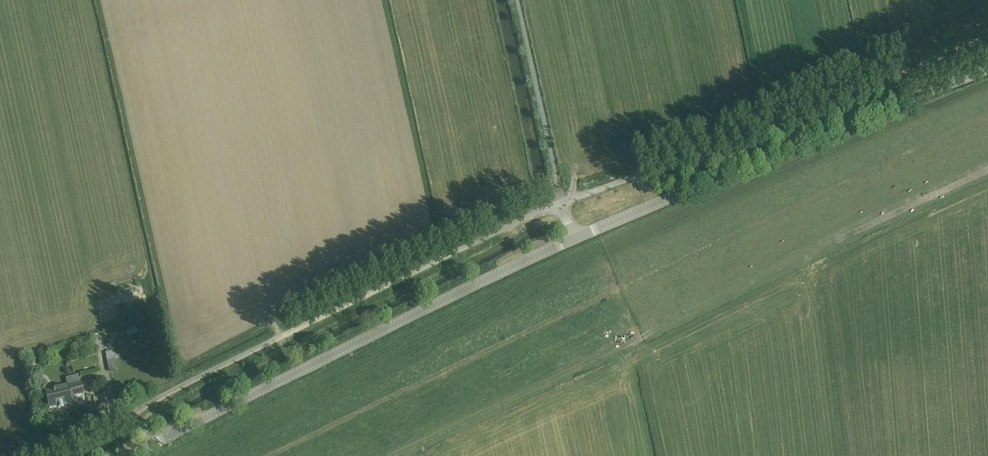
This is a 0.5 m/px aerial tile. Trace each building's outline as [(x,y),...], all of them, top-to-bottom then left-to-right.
[(136,327),(126,331),(129,336),(138,332),(136,327)] [(114,351),(106,353),(109,371),(116,369),(114,358),(123,356),(121,350),(114,352),(114,351)] [(46,391),(48,398),(50,408),(72,403),(71,397),(83,394),(81,383),(80,383),(78,375),(66,378),(68,386),(46,391)]
